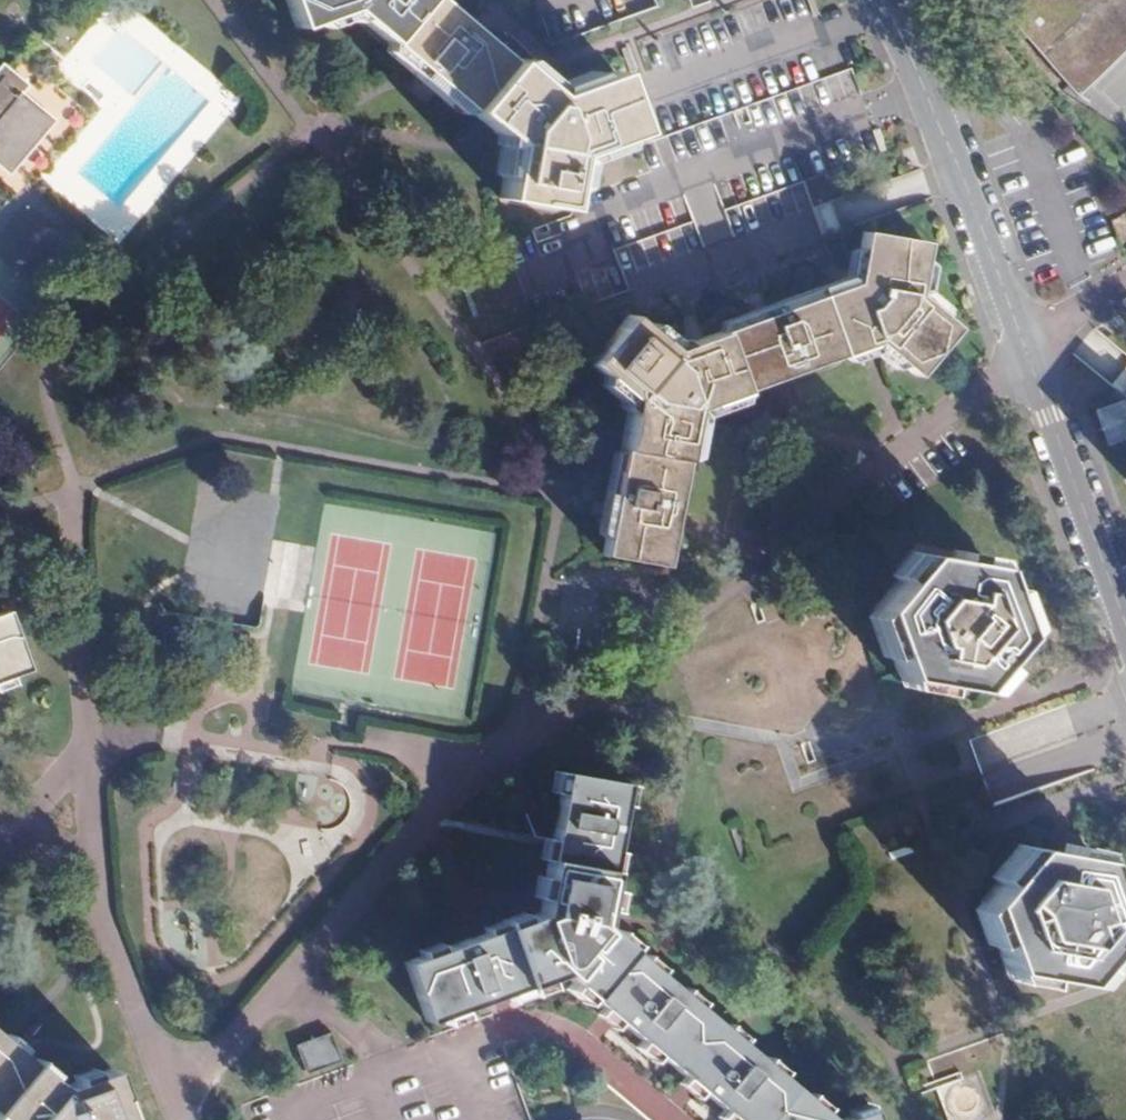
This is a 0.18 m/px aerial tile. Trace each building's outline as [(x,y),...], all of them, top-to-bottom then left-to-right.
[(290,15),(331,0),(284,0),(290,15)] [(630,117),(608,59),(546,81),(448,0),(351,0),(504,130),(497,181),(558,191),(568,139),(630,117)] [(1005,9),(1088,101),(1125,66),(1125,0),(1015,0),(1005,9)] [(36,120),(9,98),(21,82),(0,65),(0,162),(36,120)] [(909,367),(951,321),(911,286),(920,231),(857,218),(848,272),(667,337),(625,303),(585,351),(624,385),(599,540),(659,550),(688,396),(868,333),(909,367)] [(1125,394),(1125,391),(1125,353),(1091,328),(1072,356),(1125,394)] [(1125,441),(1125,420),(1121,407),(1097,416),(1108,447),(1125,441)] [(966,691),(1011,635),(988,566),(916,554),(871,609),(895,677),(966,691)] [(28,672),(9,611),(0,614),(0,681),(28,672)] [(976,762),(1002,761),(1001,736),(974,738),(976,762)] [(596,930),(620,793),(557,783),(534,924),(401,971),(423,1030),(560,983),(723,1119),(825,1119),(596,930)] [(1074,983),(1119,927),(1093,860),(1022,849),(975,904),(999,971),(1074,983)] [(119,1069),(69,1086),(0,1028),(0,1113),(8,1119),(137,1119),(119,1069)] [(327,1031),(291,1045),(305,1079),(341,1065),(327,1031)]
